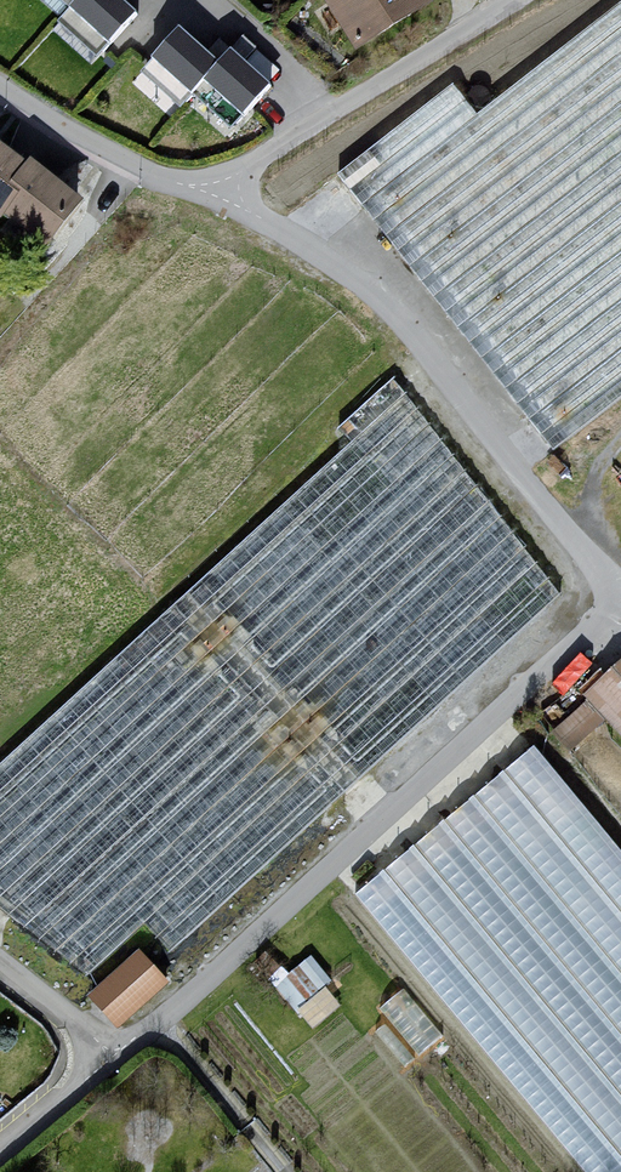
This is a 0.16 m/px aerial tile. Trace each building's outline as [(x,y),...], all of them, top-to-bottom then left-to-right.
[(124,0),(75,0),(69,6),(57,19),(96,54),(136,11),(124,0)] [(340,45),(423,5),(420,0),(310,0),(340,45)] [(343,177),(555,451),(620,400),(620,9),(479,118),(457,90),(343,177)] [(218,60),(178,25),(139,69),(178,104),(191,90),(218,60)] [(269,81),(230,46),(218,60),(191,90),(230,125),(269,81)] [(29,250),(69,203),(16,162),(12,167),(0,157),(0,229),(29,250)] [(394,382),(343,428),(356,444),(0,772),(0,907),(89,973),(146,922),(172,954),(556,592),(394,382)] [(582,692),(588,698),(553,730),(570,749),(604,718),(620,737),(620,656),(582,692)] [(578,1171),(620,1171),(620,857),(529,745),(343,896),(578,1171)] [(140,953),(91,998),(120,1029),(169,984),(140,953)] [(313,1026),(346,999),(310,954),(277,980),(313,1026)] [(382,1005),(421,1052),(445,1033),(406,985),(382,1005)]
